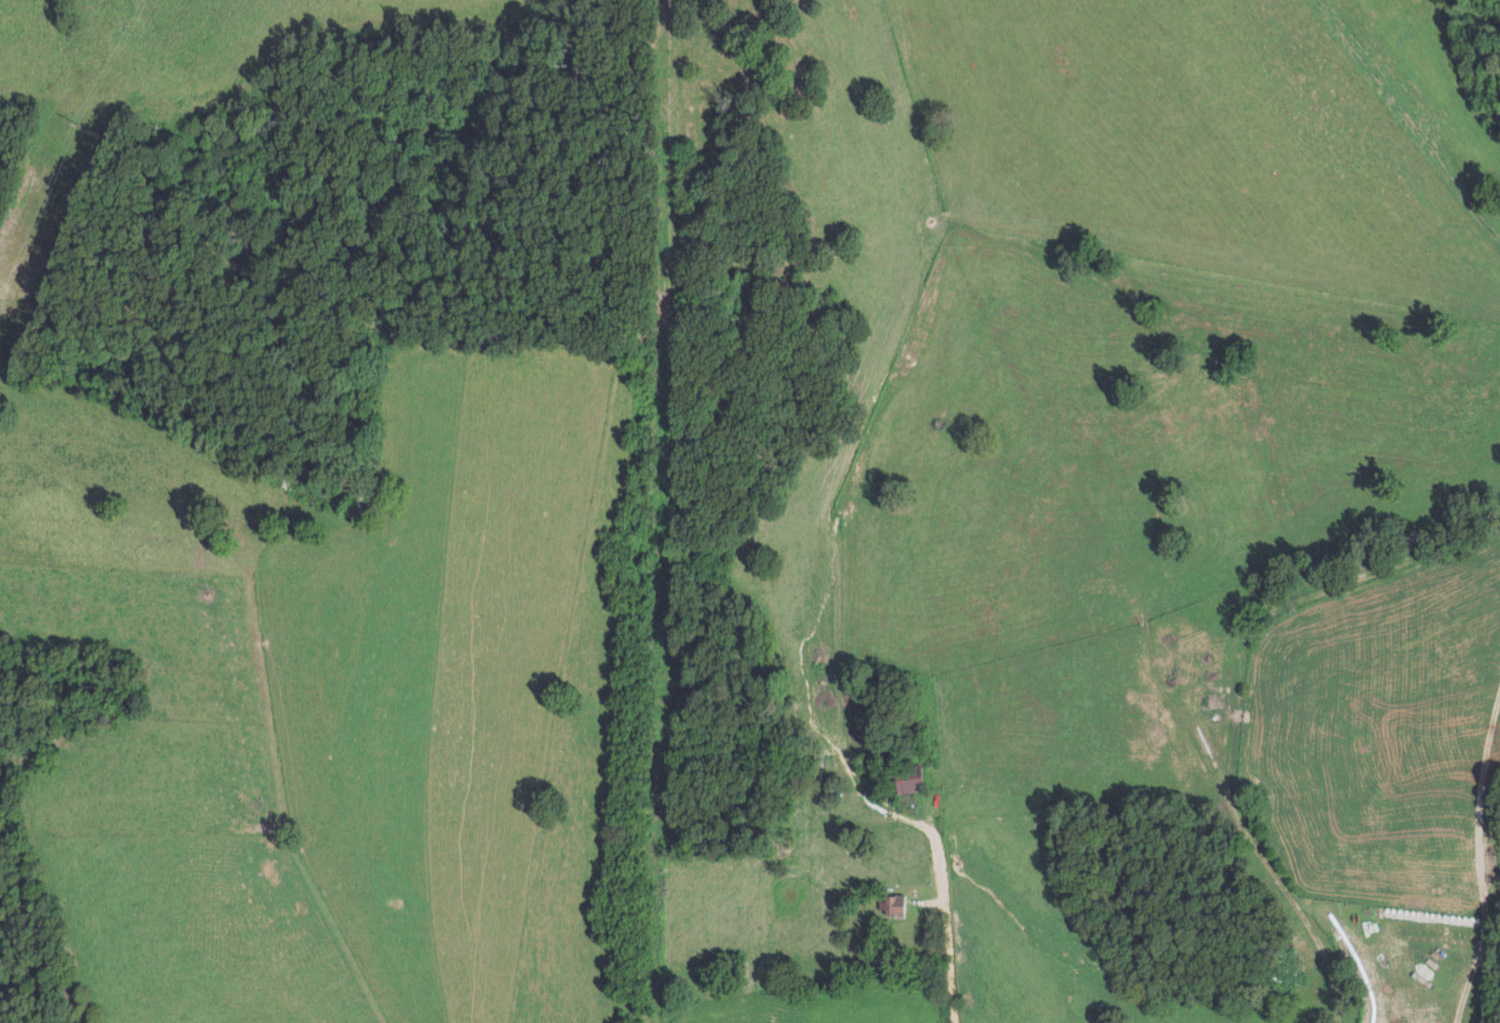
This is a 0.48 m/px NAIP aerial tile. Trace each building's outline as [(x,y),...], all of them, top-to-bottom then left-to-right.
[(922,790),(918,766),(890,771),(893,794),(922,790)] [(902,914),(902,896),(875,896),(875,914),(902,914)]
